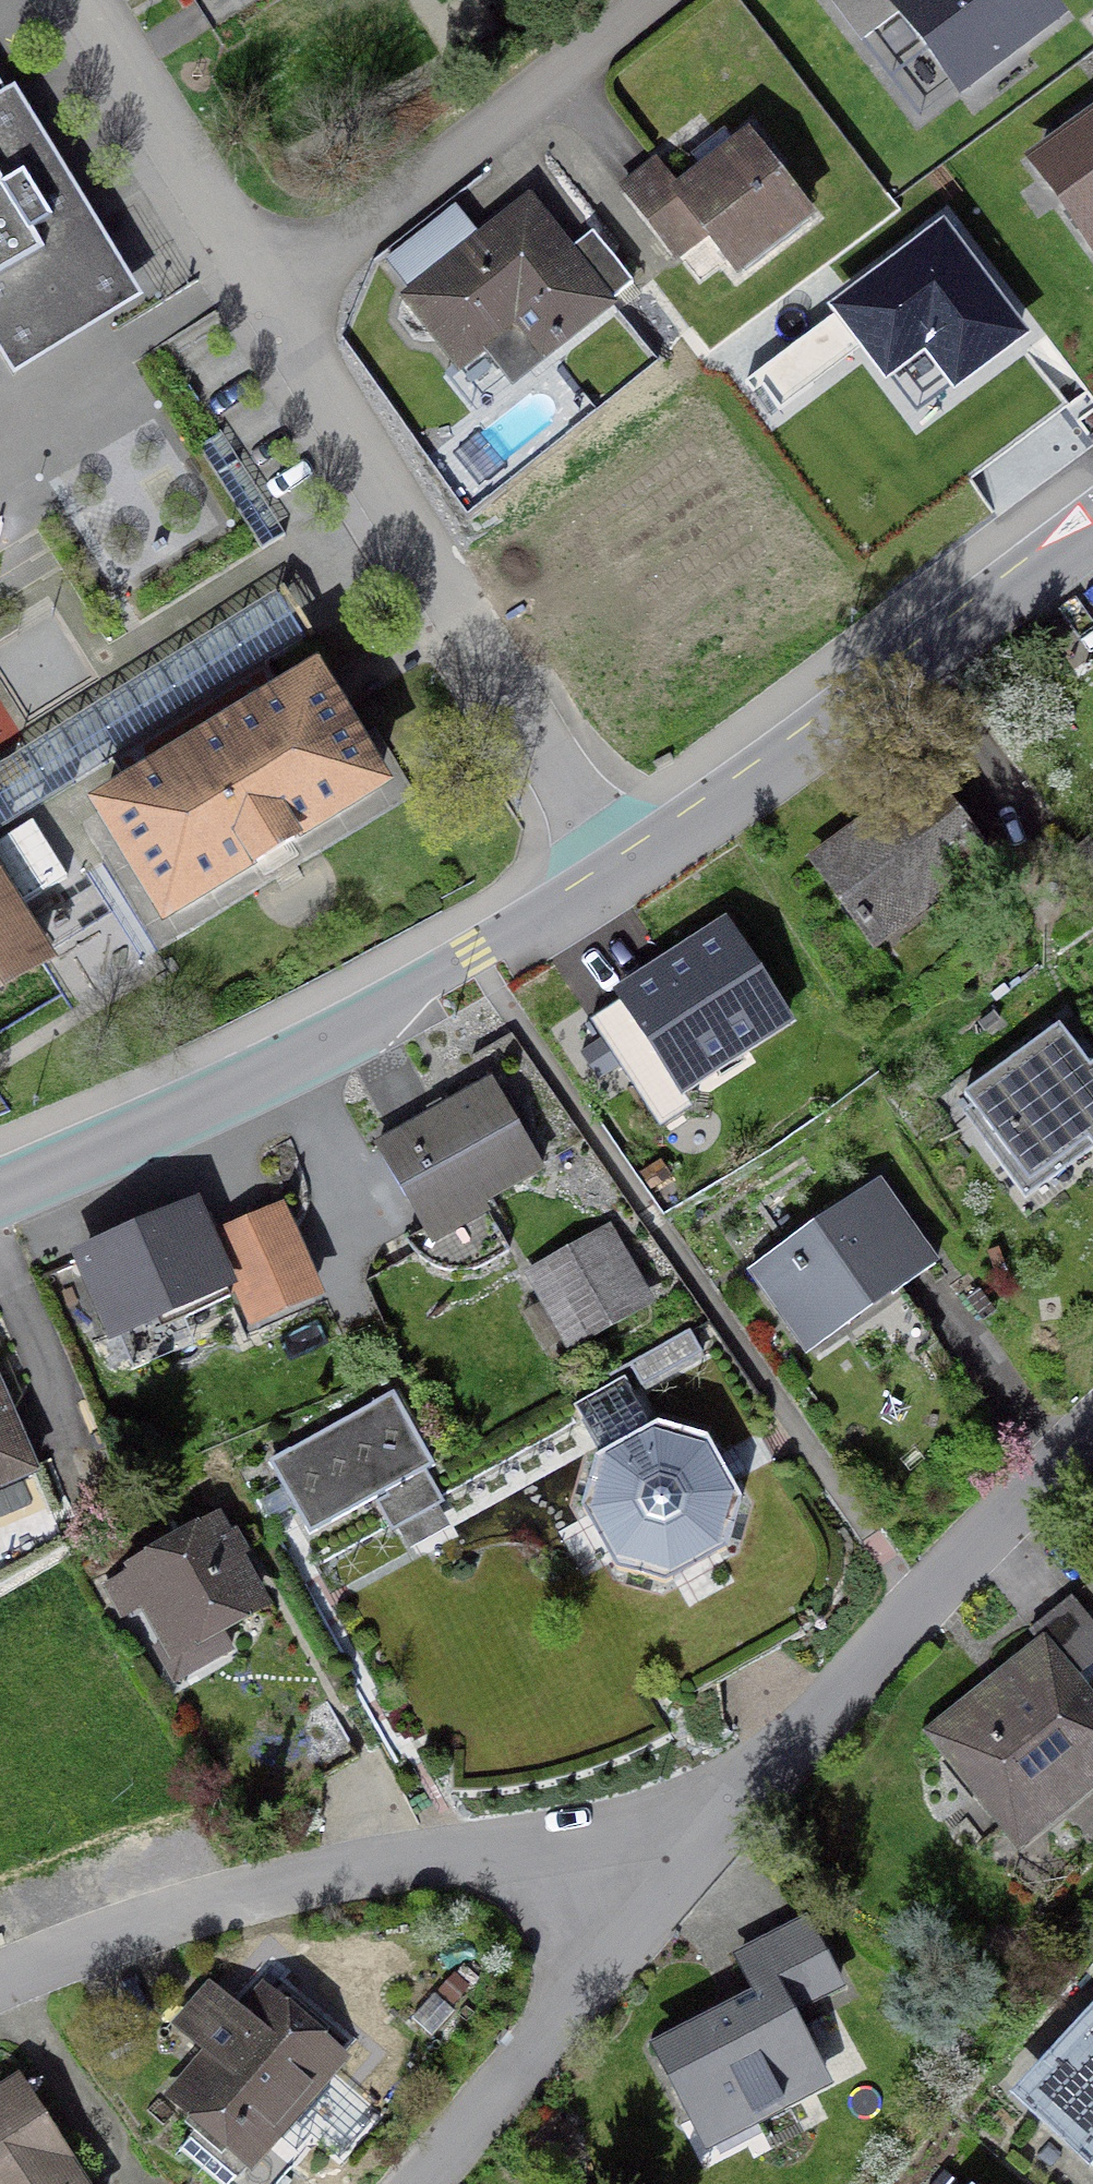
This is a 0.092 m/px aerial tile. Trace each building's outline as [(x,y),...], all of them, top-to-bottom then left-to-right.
[(953,92),(886,3),(890,0),(829,0),(918,118),(953,92)] [(1068,18),(1054,0),(890,0),(886,3),(953,92),(959,100),(1068,18)] [(0,81),(0,359),(13,381),(145,302),(15,87),(7,92),(0,81)] [(1023,161),(1092,256),(1092,109),(1023,161)] [(656,157),(618,188),(678,264),(706,242),(739,283),(819,220),(748,130),(733,142),(724,131),(690,157),(699,169),(678,185),(656,157)] [(574,246),(532,192),(478,234),(456,206),(385,261),(409,291),(399,298),(459,376),(452,381),(476,413),(617,305),(621,309),(641,293),(593,232),(574,246)] [(286,538),(221,429),(197,444),(262,552),(286,538)] [(307,643),(276,594),(0,764),(0,833),(307,643)] [(160,932),(394,793),(319,668),(85,807),(160,932)] [(873,954),(998,865),(931,772),(806,860),(873,954)] [(1076,850),(1092,875),(1092,838),(1076,850)] [(60,967),(0,871),(0,1004),(60,967)] [(730,919),(577,1015),(644,1122),(797,1026),(730,919)] [(1024,1201),(1092,1152),(1092,1066),(1091,1068),(1061,1026),(963,1095),(971,1108),(962,1114),(1024,1201)] [(491,1079),(373,1145),(433,1249),(492,1216),(487,1208),(545,1175),(491,1079)] [(746,1274),(806,1359),(941,1264),(881,1179),(746,1274)] [(213,1233),(200,1201),(69,1256),(108,1348),(121,1343),(134,1373),(196,1347),(186,1322),(234,1302),(241,1299),(213,1233)] [(284,1204),(247,1219),(288,1316),(325,1300),(284,1204)] [(247,1333),(288,1316),(247,1219),(213,1233),(241,1299),(234,1302),(247,1333)] [(569,1355),(657,1305),(610,1224),(522,1274),(540,1304),(523,1314),(545,1353),(562,1343),(569,1355)] [(631,1365),(645,1389),(703,1355),(688,1331),(631,1365)] [(729,1557),(743,1503),(723,1468),(707,1441),(657,1426),(650,1431),(630,1394),(633,1392),(626,1377),(572,1407),(578,1422),(580,1420),(601,1457),(593,1463),(582,1511),(585,1517),(558,1530),(581,1577),(608,1563),(613,1574),(667,1589),(729,1557)] [(0,1379),(0,1494),(42,1476),(0,1379)] [(446,1503),(428,1472),(436,1467),(393,1392),(268,1464),(312,1539),(374,1503),(392,1534),(398,1530),(410,1551),(451,1528),(439,1507),(446,1503)] [(227,1638),(275,1612),(246,1558),(251,1555),(238,1530),(232,1534),(222,1514),(123,1567),(126,1574),(104,1585),(124,1621),(142,1611),(160,1645),(153,1649),(173,1687),(236,1653),(227,1638)] [(1072,1597),(1028,1633),(1035,1642),(922,1732),(1019,1854),(1092,1795),(1092,1696),(1079,1679),(1092,1668),(1092,1623),(1072,1597)] [(793,2018),(840,1994),(804,1924),(735,1961),(754,1997),(659,2046),(710,2145),(828,2085),(793,2018)] [(416,2024),(434,2037),(478,1981),(460,1968),(416,2024)] [(239,2010),(207,1983),(170,2027),(202,2054),(162,2100),(198,2131),(180,2153),(216,2183),(279,2183),(293,2169),(273,2152),(352,2059),(262,1983),(239,2010)] [(1089,2172),(1092,2167),(1092,2011),(1010,2099),(1089,2172)] [(20,2074),(0,2086),(0,2183),(88,2183),(20,2074)] [(959,2183),(943,2171),(933,2183),(959,2183)]
